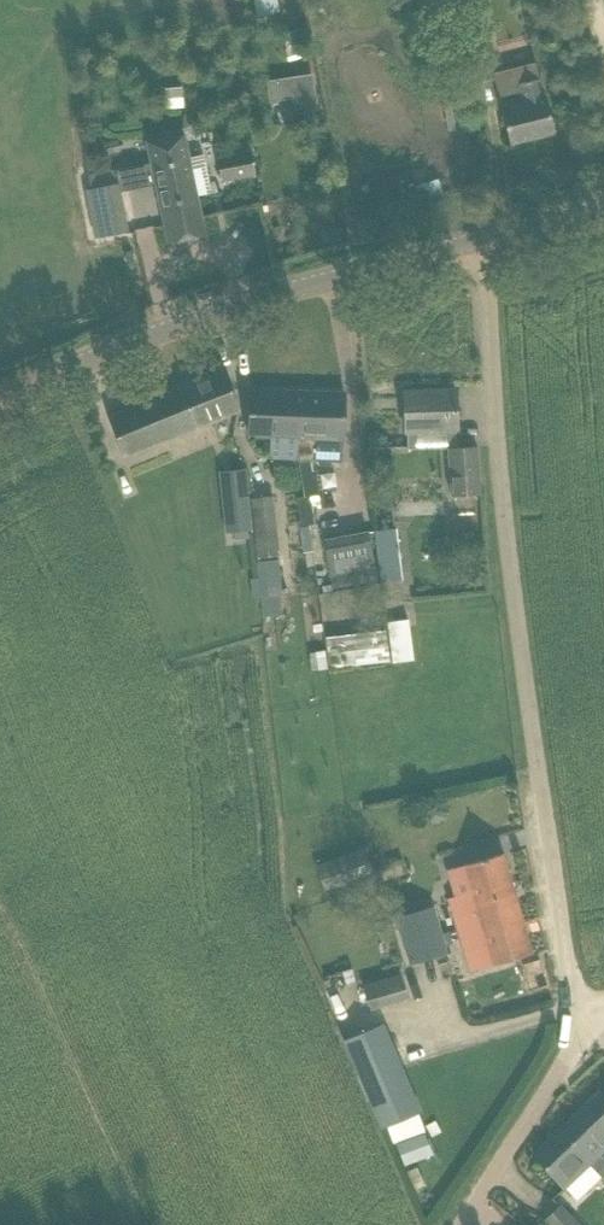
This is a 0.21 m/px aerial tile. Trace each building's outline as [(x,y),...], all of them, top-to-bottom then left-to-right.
[(258,17),(279,12),(276,0),(254,0),(258,17)] [(536,63),(493,73),(501,105),(505,119),(511,143),(553,132),(539,78),(536,63)] [(315,73),(269,80),(272,101),(295,97),(297,109),(320,106),(315,73)] [(182,88),(165,89),(167,108),(183,107),(182,88)] [(182,133),(147,140),(168,242),(204,234),(195,195),(210,191),(202,155),(188,158),(182,133)] [(118,141),(106,143),(109,154),(120,152),(118,141)] [(217,158),(221,180),(254,173),(252,164),(254,163),(254,160),(252,161),(250,152),(217,158)] [(116,169),(87,174),(90,189),(118,183),(116,169)] [(439,181),(417,188),(422,204),(444,197),(439,181)] [(90,189),(85,190),(94,237),(127,230),(118,183),(90,189)] [(107,416),(116,438),(123,456),(239,409),(223,370),(107,416)] [(404,391),(406,433),(456,431),(455,389),(404,391)] [(342,461),(344,392),(251,390),(250,436),(298,439),(297,459),(312,460),(342,461)] [(448,448),(451,496),(480,494),(477,446),(448,448)] [(247,487),(221,490),(225,532),(233,531),(247,530),(251,529),(247,487)] [(250,497),(257,557),(279,554),(272,494),(250,497)] [(322,537),(332,587),(378,578),(368,529),(322,537)] [(247,530),(233,531),(234,538),(248,537),(247,530)] [(256,560),(260,605),(272,603),(272,595),(281,594),(278,558),(256,560)] [(389,569),(391,593),(404,592),(402,567),(389,569)] [(388,621),(392,661),(413,658),(408,618),(388,621)] [(383,630),(326,636),(329,664),(386,658),(383,630)] [(323,650),(316,651),(319,670),(326,668),(328,668),(325,649),(323,650)] [(317,864),(324,884),(352,874),(345,854),(317,864)] [(447,897),(456,926),(469,971),(532,953),(503,854),(462,865),(470,891),(447,897)] [(447,952),(433,904),(395,916),(409,964),(447,952)] [(389,919),(377,922),(381,936),(393,932),(389,919)] [(363,984),(371,1008),(409,997),(401,972),(363,984)] [(343,1040),(370,1103),(379,1125),(419,1109),(383,1023),(343,1040)] [(505,1073),(498,1084),(508,1089),(514,1079),(505,1073)] [(550,1172),(565,1188),(591,1164),(603,1177),(603,1096),(600,1091),(533,1154),(550,1172)] [(549,1224),(550,1224),(580,1224),(559,1203),(544,1218),(549,1224)]
